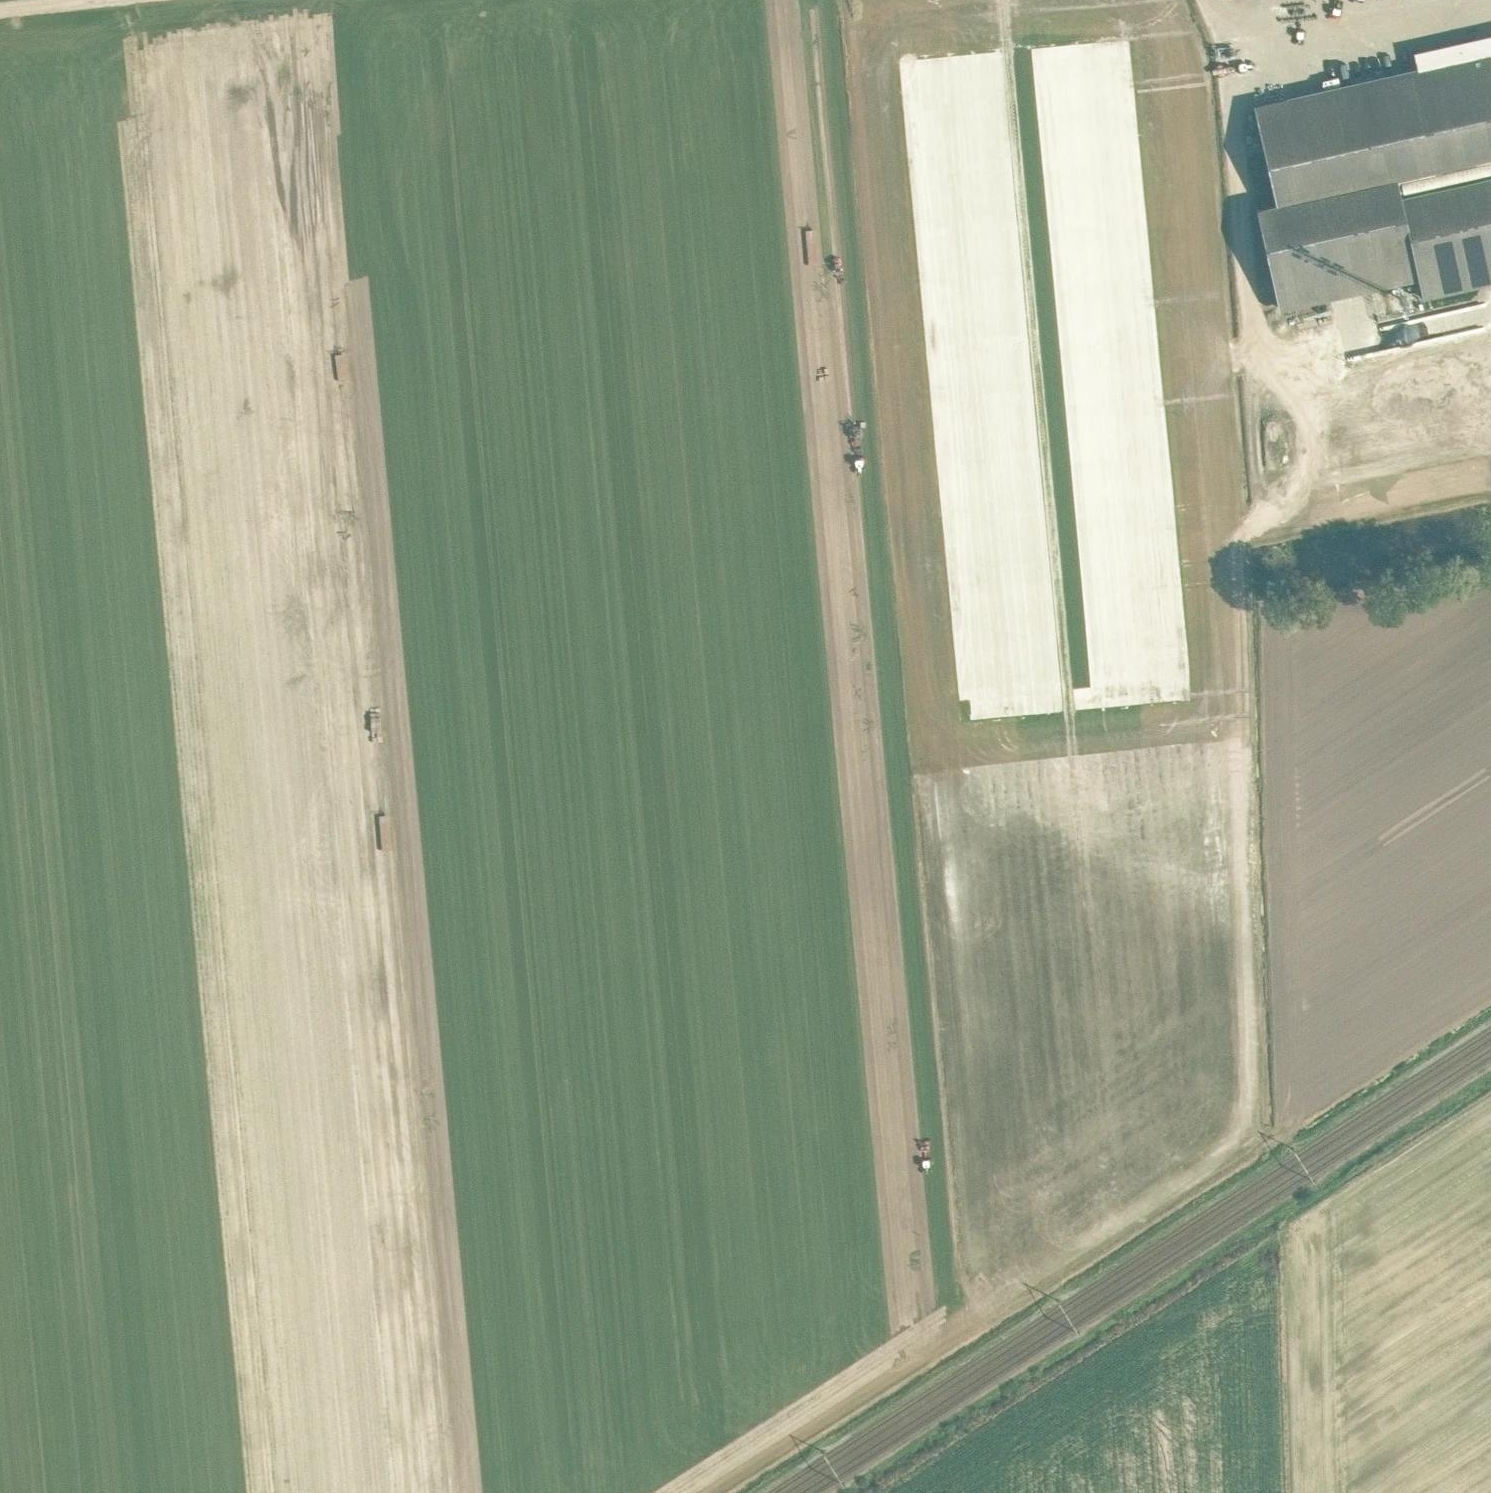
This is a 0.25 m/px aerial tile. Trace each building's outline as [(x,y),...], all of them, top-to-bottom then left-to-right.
[(1256,209),(1280,312),(1419,281),(1422,297),(1490,281),(1490,54),(1257,107),(1279,204),(1256,209)]
